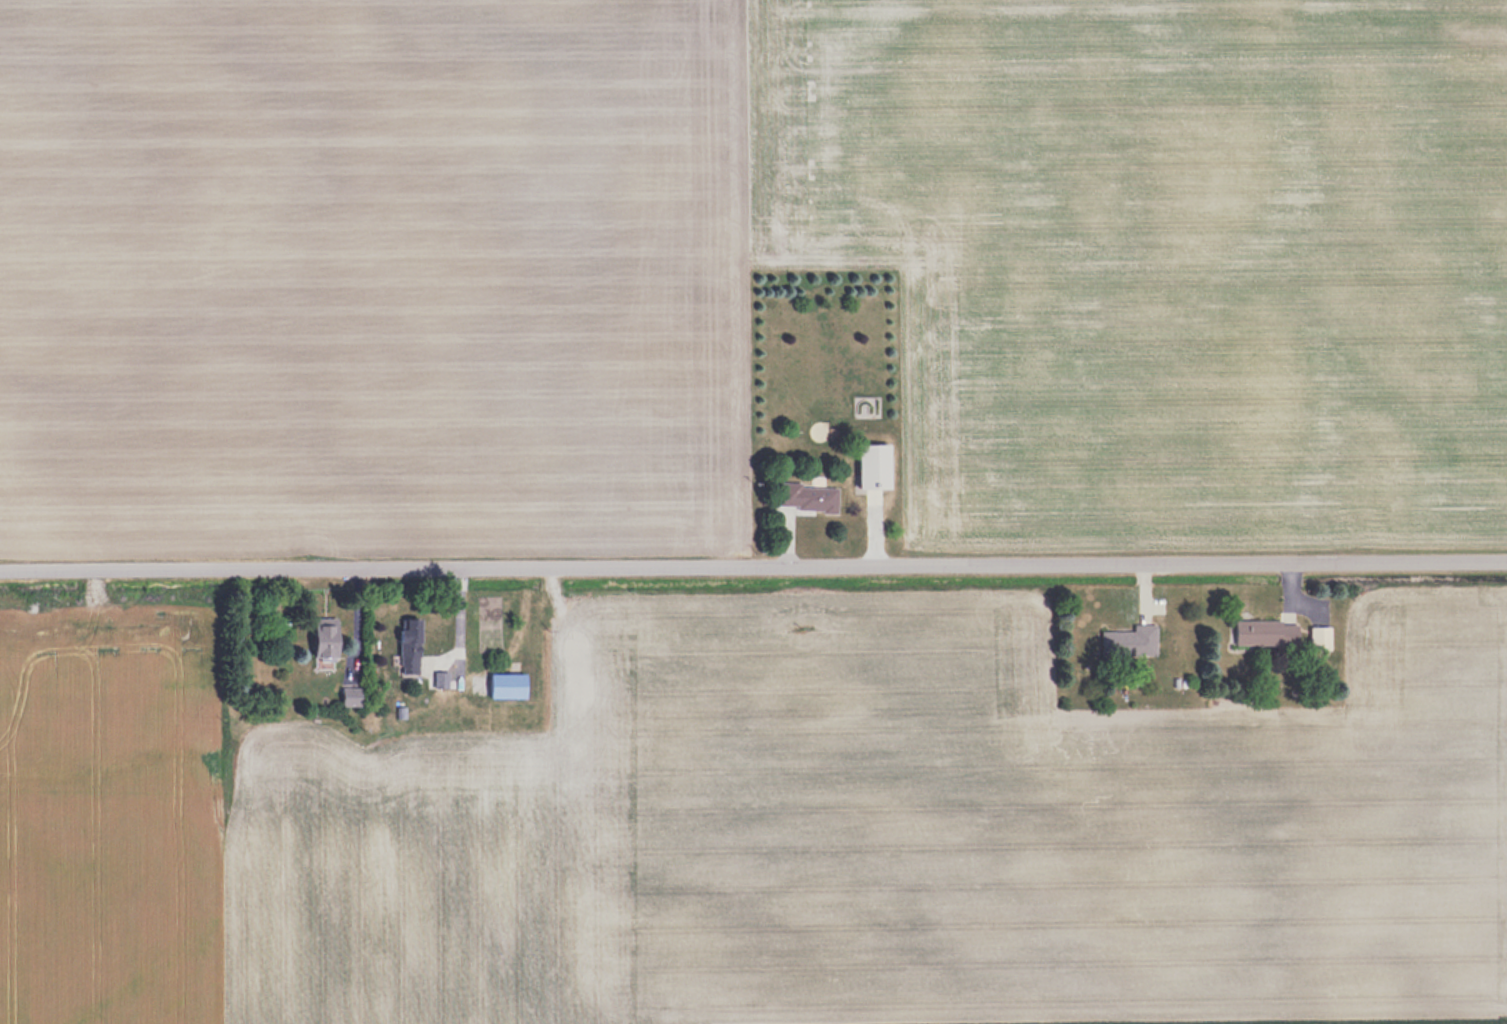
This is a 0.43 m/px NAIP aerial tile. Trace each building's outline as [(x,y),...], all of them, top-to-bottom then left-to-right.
[(858,490),(889,490),(889,445),(858,445),(858,490)] [(796,512),(836,513),(836,485),(778,485),(778,506),(796,506),(796,512)] [(419,619),(404,619),(404,629),(399,629),(399,675),(419,675),(419,619)] [(1235,645),(1297,645),(1297,621),(1235,621),(1235,645)] [(1133,630),(1099,630),(1099,655),(1155,655),(1155,624),(1133,624),(1133,630)] [(337,658),(337,625),(314,625),(314,658),(337,658)] [(1330,627),(1309,627),(1309,649),(1330,649),(1330,627)] [(342,706),(356,706),(356,688),(342,688),(342,706)]
